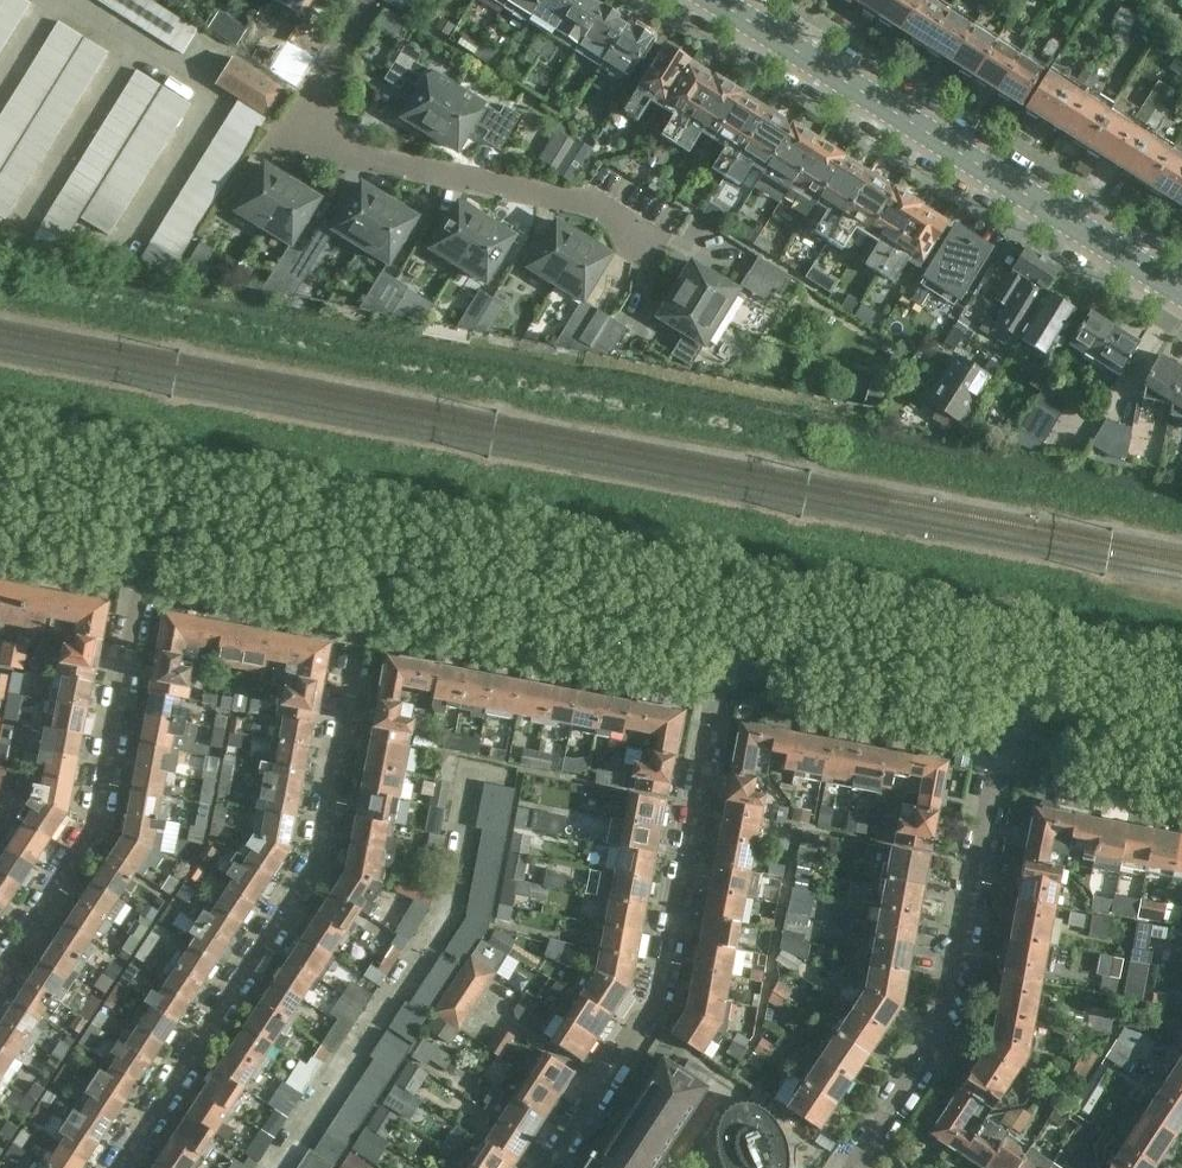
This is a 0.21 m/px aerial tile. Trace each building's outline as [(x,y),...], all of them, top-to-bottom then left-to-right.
[(1,3),(22,16),(29,5),(22,0),(3,0),(1,3)] [(110,10),(116,0),(100,0),(98,3),(110,10)] [(122,18),(133,0),(116,0),(110,10),(122,18)] [(134,26),(149,1),(148,0),(133,0),(122,18),(134,26)] [(175,8),(180,0),(162,0),(175,8)] [(301,18),(313,0),(274,0),(301,18)] [(391,6),(399,11),(404,2),(401,0),(395,0),(391,6)] [(423,1),(421,0),(406,0),(405,2),(404,2),(399,11),(413,19),(423,1)] [(529,17),(540,0),(506,0),(505,1),(529,17)] [(553,32),(573,0),(540,0),(529,17),(553,32)] [(577,47),(602,8),(589,0),(573,0),(553,32),(577,47)] [(854,2),(864,8),(862,11),(876,19),(888,0),(855,0),(854,2)] [(920,0),(888,0),(876,19),(889,27),(891,25),(900,31),(920,0)] [(939,0),(920,0),(900,31),(912,39),(910,41),(923,49),(950,7),(939,0)] [(974,6),(982,11),(989,0),(977,0),(974,6)] [(998,4),(992,0),(989,0),(982,11),(990,16),(998,4)] [(134,26),(145,33),(161,8),(149,1),(134,26)] [(1,3),(0,4),(0,18),(15,28),(22,16),(1,3)] [(975,22),(950,7),(923,49),(937,58),(939,55),(950,62),(975,22)] [(173,16),(161,8),(145,33),(157,41),(173,16)] [(577,47),(601,62),(623,27),(616,22),(618,18),(602,8),(577,47)] [(1113,19),(1121,23),(1127,12),(1119,8),(1113,19)] [(1121,45),(1136,17),(1127,12),(1121,23),(1112,40),(1121,45)] [(169,48),(185,24),(173,16),(157,41),(169,48)] [(0,18),(0,34),(8,39),(15,28),(0,18)] [(440,18),(434,28),(448,37),(454,27),(440,18)] [(75,49),(82,38),(57,22),(50,34),(75,49)] [(996,41),(995,41),(973,27),(975,23),(975,22),(950,62),(960,68),(958,71),(971,79),(996,41)] [(197,31),(185,24),(169,48),(181,56),(197,31)] [(623,27),(601,62),(626,77),(650,39),(634,28),(632,32),(623,27)] [(461,30),(453,44),(472,55),(480,42),(461,30)] [(0,34),(0,49),(1,50),(8,39),(0,34)] [(68,60),(75,49),(50,34),(43,45),(68,60)] [(75,49),(101,65),(107,53),(82,38),(75,49)] [(538,38),(530,51),(538,56),(546,43),(538,38)] [(1019,56),(996,41),(971,79),(985,88),(987,85),(997,91),(1019,56)] [(486,64),(495,51),(480,42),(472,55),(486,64)] [(547,62),(555,49),(546,43),(538,56),(547,62)] [(68,60),(43,45),(36,56),(61,71),(68,60)] [(303,73),(311,61),(289,46),(281,58),(303,73)] [(427,138),(457,89),(415,64),(420,56),(404,46),(383,80),(399,90),(405,81),(419,90),(402,118),(428,135),(427,137),(427,138)] [(662,104),(687,64),(688,62),(685,60),(685,57),(677,53),(675,54),(662,46),(620,113),(635,122),(651,97),(662,104)] [(75,49),(68,60),(94,76),(101,65),(75,49)] [(29,67),(54,83),(61,71),(36,56),(29,67)] [(1019,56),(997,91),(999,93),(997,96),(1008,102),(1010,100),(1020,106),(1043,71),(1019,56)] [(1167,70),(1175,75),(1181,64),(1181,61),(1175,57),(1167,70)] [(281,58),(273,70),(295,85),(303,73),(281,58)] [(238,100),(266,118),(269,120),(286,93),(231,59),(214,86),(238,100)] [(68,60),(61,71),(87,87),(94,76),(68,60)] [(714,80),(687,64),(662,104),(674,112),(659,137),(674,146),(714,80)] [(22,78),(47,94),(54,83),(29,67),(22,78)] [(1083,68),(1075,81),(1082,86),(1090,73),(1083,68)] [(1055,128),(1080,89),(1049,70),(1024,109),(1027,110),(1025,113),(1035,119),(1037,117),(1055,128)] [(61,71),(54,83),(80,98),(87,87),(61,71)] [(129,82),(153,98),(160,87),(135,71),(129,82)] [(1090,90),(1098,78),(1090,73),(1082,86),(1090,90)] [(47,94),(22,78),(16,89),(41,105),(47,94)] [(714,80),(674,146),(687,154),(703,129),(714,136),(739,95),(740,94),(715,79),(714,80)] [(146,109),(153,99),(153,98),(129,82),(122,94),(146,109)] [(80,98),(54,83),(47,94),(73,109),(80,98)] [(160,87),(153,98),(153,99),(183,117),(190,105),(160,87)] [(41,105),(16,89),(9,101),(34,116),(41,105)] [(457,89),(427,138),(428,138),(430,135),(456,152),(474,123),(488,132),(482,141),(498,151),(519,116),(503,107),(499,115),(457,89)] [(1111,109),(1111,108),(1080,89),(1055,128),(1073,140),(1072,142),(1085,150),(1111,109)] [(73,109),(47,94),(41,105),(66,121),(73,109)] [(115,105),(140,120),(145,111),(146,109),(122,94),(115,105)] [(739,95),(714,136),(727,143),(711,169),(724,177),(764,113),(752,106),(751,102),(739,95)] [(153,99),(146,109),(145,111),(175,129),(183,117),(153,99)] [(1147,99),(1135,118),(1144,124),(1156,105),(1147,99)] [(238,100),(230,113),(258,131),(266,118),(238,100)] [(27,127),(34,116),(9,101),(2,112),(27,127)] [(66,121),(41,105),(34,116),(59,132),(66,121)] [(133,131),(138,123),(140,120),(115,105),(108,116),(133,131)] [(1156,132),(1168,113),(1156,105),(1144,124),(1156,132)] [(1142,128),(1111,109),(1085,150),(1097,158),(1099,156),(1117,167),(1142,128)] [(145,111),(140,120),(138,123),(168,141),(175,129),(145,111)] [(2,112),(0,115),(0,126),(20,138),(27,127),(2,112)] [(258,131),(230,113),(222,126),(250,143),(258,131)] [(766,168),(791,127),(780,120),(777,120),(764,113),(724,177),(738,186),(754,160),(766,168)] [(34,116),(27,127),(52,143),(59,132),(34,116)] [(126,143),(131,135),(133,131),(108,116),(101,127),(126,143)] [(537,160),(556,171),(557,172),(576,141),(562,121),(555,132),(554,131),(537,160)] [(138,123),(133,131),(131,135),(160,153),(168,141),(138,123)] [(0,126),(0,143),(13,150),(20,138),(0,126)] [(222,126),(215,138),(243,155),(250,143),(222,126)] [(766,168),(753,188),(779,203),(787,191),(817,142),(791,126),(791,127),(766,168)] [(27,127),(20,138),(45,154),(52,143),(27,127)] [(119,154),(123,147),(126,143),(101,127),(94,138),(119,154)] [(1172,147),(1142,128),(1117,167),(1135,178),(1133,181),(1146,189),(1172,147)] [(131,135),(126,143),(123,147),(153,165),(160,153),(131,135)] [(45,154),(20,138),(13,150),(38,165),(45,154)] [(112,165),(116,159),(119,154),(94,138),(87,149),(112,165)] [(235,167),(243,155),(215,138),(207,150),(235,167)] [(569,183),(590,149),(576,141),(557,172),(556,171),(554,174),(569,183)] [(812,207),(817,200),(843,159),(843,158),(817,142),(787,191),(812,207)] [(0,143),(0,159),(5,162),(6,161),(13,150),(0,143)] [(660,146),(648,166),(658,172),(670,152),(660,146)] [(123,147),(119,154),(116,159),(145,177),(153,165),(123,147)] [(1172,147),(1146,189),(1159,197),(1161,194),(1181,208),(1181,153),(1172,147)] [(80,161),(105,176),(108,171),(112,165),(87,149),(80,161)] [(13,150),(6,161),(32,177),(38,165),(13,150)] [(207,150),(200,162),(228,179),(235,167),(207,150)] [(116,159),(112,165),(108,171),(138,189),(145,177),(116,159)] [(827,241),(867,177),(855,170),(854,166),(843,159),(817,200),(829,207),(813,232),(827,241)] [(5,162),(0,171),(0,173),(25,188),(32,177),(6,161),(5,162)] [(98,187),(101,183),(105,176),(80,161),(73,172),(98,187)] [(200,162),(193,174),(221,191),(228,179),(200,162)] [(263,229),(293,180),(292,180),(290,183),(264,167),(236,212),(263,229)] [(108,171),(105,176),(101,183),(130,201),(138,189),(108,171)] [(91,198),(93,195),(98,187),(73,172),(66,183),(91,198)] [(18,199),(25,188),(0,173),(0,188),(18,199)] [(193,174),(185,186),(213,203),(221,191),(193,174)] [(655,176),(649,186),(659,193),(666,182),(655,176)] [(868,231),(894,191),(882,183),(878,184),(867,177),(827,241),(841,249),(857,224),(868,231)] [(293,180),(263,229),(290,246),(318,200),(292,184),(293,181),(293,180)] [(59,194),(84,210),(86,207),(91,198),(66,183),(59,194)] [(101,183),(98,187),(93,195),(123,213),(130,201),(101,183)] [(360,247),(390,199),(389,199),(388,201),(361,185),(333,231),(360,247)] [(206,215),(213,203),(185,186),(178,198),(206,215)] [(11,210),(18,199),(0,188),(0,203),(11,210)] [(894,191),(868,231),(881,239),(865,264),(879,273),(920,208),(921,206),(895,190),(894,191)] [(52,205),(77,221),(78,219),(84,210),(59,194),(52,205)] [(93,195),(91,198),(86,207),(115,225),(123,213),(93,195)] [(178,198),(171,210),(199,227),(206,215),(178,198)] [(390,199),(360,247),(388,264),(415,218),(389,202),(391,199),(390,199)] [(4,221),(11,210),(0,203),(0,219),(4,221)] [(458,266),(487,217),(485,220),(458,203),(430,249),(458,266)] [(709,203),(702,213),(715,221),(721,211),(709,203)] [(45,216),(70,232),(77,221),(52,205),(45,216)] [(86,207),(84,210),(78,219),(108,237),(115,225),(86,207)] [(920,208),(879,273),(892,281),(907,256),(920,264),(945,223),(920,208)] [(171,210),(163,222),(191,239),(199,227),(171,210)] [(70,232),(45,216),(38,228),(63,243),(70,232)] [(487,217),(458,266),(485,282),(513,237),(486,221),(488,218),(487,217)] [(163,222),(156,234),(184,251),(191,239),(163,222)] [(555,284),(585,236),(584,236),(582,238),(556,222),(528,268),(555,284)] [(743,225),(737,234),(753,245),(758,237),(763,229),(756,225),(753,231),(743,225)] [(965,241),(965,234),(956,229),(951,232),(923,277),(908,302),(921,310),(931,293),(936,296),(968,242),(965,241)] [(184,251),(156,234),(149,246),(177,263),(184,251)] [(585,236),(555,284),(582,301),(610,255),(584,239),(585,236)] [(758,237),(753,245),(767,253),(772,245),(758,237)] [(957,298),(986,252),(986,247),(976,242),(971,244),(968,242),(936,296),(952,307),(957,298)] [(213,252),(200,243),(180,276),(196,279),(213,252)] [(1045,292),(1060,268),(1026,247),(997,294),(1031,314),(1045,292)] [(791,278),(757,258),(748,274),(782,294),(791,278)] [(277,295),(294,268),(280,260),(261,292),(277,295)] [(297,262),(294,268),(277,295),(293,298),(311,270),(297,262)] [(672,288),(728,323),(742,301),(734,296),(737,291),(691,263),(675,289),(672,288)] [(374,313),(395,280),(381,272),(358,310),(374,313)] [(395,280),(374,313),(391,316),(408,288),(395,280)] [(728,323),(672,288),(671,289),(674,291),(658,317),(684,333),(671,355),(690,367),(707,340),(715,345),(728,323)] [(471,332),(492,299),(479,290),(455,329),(471,332)] [(1045,292),(1031,314),(1017,337),(1037,350),(1035,353),(1043,358),(1038,368),(1027,385),(1039,393),(1040,392),(1045,383),(1046,383),(1061,358),(1052,352),(1077,311),(1045,292)] [(1017,337),(1031,314),(997,294),(994,300),(1006,307),(995,324),(986,318),(978,330),(1009,349),(1017,337)] [(492,299),(471,332),(488,335),(505,307),(492,299)] [(589,353),(610,318),(594,309),(581,301),(553,347),(586,354),(586,353),(589,353)] [(1093,360),(1114,326),(1089,311),(1068,345),(1093,360)] [(972,322),(962,315),(953,328),(964,335),(972,322)] [(610,318),(589,353),(608,357),(626,328),(610,318)] [(1093,360),(1118,376),(1140,342),(1114,326),(1093,360)] [(952,353),(964,335),(953,328),(942,346),(952,353)] [(1160,355),(1145,379),(1141,399),(1170,405),(1171,405),(1174,387),(1181,374),(1181,369),(1160,355)] [(943,380),(975,400),(997,366),(990,362),(982,372),(957,357),(943,380)] [(1174,387),(1171,405),(1170,405),(1168,415),(1181,418),(1181,374),(1174,387)] [(975,400),(943,380),(929,403),(938,409),(931,420),(947,430),(955,419),(961,423),(975,400)] [(1040,392),(1052,399),(1057,390),(1046,383),(1045,383),(1040,392)] [(1057,390),(1052,399),(1065,407),(1070,398),(1057,390)] [(1065,407),(1052,399),(1040,392),(1039,393),(1033,404),(1057,419),(1065,407)] [(1057,419),(1033,404),(1018,428),(1043,443),(1057,419)] [(1105,454),(1118,425),(1106,418),(1092,441),(1105,454)] [(1118,425),(1105,454),(1125,458),(1131,428),(1118,425)] [(17,626),(24,591),(9,588),(3,584),(0,583),(0,623),(17,626)] [(63,620),(68,596),(48,592),(41,593),(41,594),(24,591),(17,626),(42,631),(44,617),(63,620)] [(76,637),(99,641),(107,603),(84,599),(81,596),(74,595),(70,596),(68,596),(63,620),(78,623),(76,637)] [(158,652),(181,656),(183,643),(198,646),(203,622),(201,622),(199,618),(191,617),(189,619),(165,615),(158,652)] [(203,622),(198,646),(217,649),(215,663),(239,668),(246,632),(230,629),(230,628),(229,628),(223,625),(203,622)] [(285,663),(290,639),(271,635),(263,635),(246,632),(239,668),(263,672),(266,659),(285,663)] [(62,645),(56,675),(92,682),(99,641),(76,637),(74,647),(62,645)] [(285,663),(286,663),(300,666),(297,680),(321,685),(329,644),(325,643),(324,645),(305,641),(304,638),(295,637),(293,639),(290,639),(285,663)] [(11,656),(13,645),(3,643),(0,657),(0,665),(9,667),(11,656)] [(13,645),(11,656),(24,659),(26,648),(13,645)] [(158,652),(150,695),(179,700),(185,701),(191,670),(178,668),(181,656),(158,652)] [(11,656),(9,667),(22,670),(24,659),(11,656)] [(378,700),(409,706),(409,705),(396,703),(399,686),(433,692),(432,698),(430,708),(431,709),(439,666),(386,656),(378,700)] [(465,671),(439,666),(431,709),(434,715),(444,716),(445,707),(458,709),(465,671)] [(491,676),(465,671),(458,709),(470,711),(469,716),(482,719),(483,714),(484,714),(491,676)] [(22,676),(10,674),(6,693),(17,695),(18,691),(19,692),(22,676)] [(54,675),(51,689),(49,702),(87,709),(92,682),(56,675),(54,675)] [(518,681),(491,676),(484,714),(511,719),(512,714),(518,681)] [(313,726),(321,685),(297,680),(295,690),(284,688),(277,719),(283,720),(313,726)] [(512,714),(514,714),(530,717),(529,723),(543,725),(550,687),(518,681),(512,714)] [(576,692),(550,687),(543,725),(555,728),(557,722),(570,725),(576,692)] [(233,699),(231,711),(242,713),(244,701),(246,692),(235,689),(233,699)] [(602,697),(576,692),(570,725),(582,727),(581,733),(595,735),(602,697)] [(1,721),(12,723),(17,695),(6,693),(1,721)] [(150,695),(145,718),(183,725),(185,712),(177,710),(179,700),(150,695)] [(233,699),(221,697),(219,709),(231,711),(233,699)] [(251,697),(248,713),(258,715),(261,699),(251,697)] [(628,702),(602,697),(595,735),(608,738),(609,732),(622,735),(628,702)] [(378,700),(370,740),(408,747),(413,720),(407,718),(409,706),(378,700)] [(82,735),(87,709),(49,702),(44,728),(82,735)] [(628,702),(622,735),(623,735),(624,729),(658,736),(655,752),(673,757),(681,712),(628,702)] [(188,725),(212,730),(224,733),(227,718),(215,716),(214,722),(190,718),(188,725)] [(170,750),(173,737),(180,738),(183,725),(145,718),(140,745),(170,750)] [(240,720),(231,719),(229,733),(237,735),(240,720)] [(309,748),(313,726),(283,720),(281,730),(273,728),(271,741),(309,748)] [(740,724),(730,774),(766,781),(766,780),(751,777),(755,759),(770,762),(771,753),(769,753),(770,750),(757,747),(761,728),(740,724)] [(1,725),(0,730),(0,744),(15,747),(15,743),(10,742),(13,728),(1,725)] [(77,759),(82,735),(44,728),(39,751),(77,759)] [(793,777),(801,736),(788,733),(786,730),(780,729),(777,731),(772,730),(761,728),(757,747),(770,750),(769,753),(771,753),(785,756),(782,770),(793,772),(792,777),(793,777)] [(209,748),(221,750),(224,733),(212,730),(209,748)] [(240,737),(237,736),(237,735),(229,733),(226,749),(238,751),(240,737)] [(455,736),(452,751),(463,753),(466,738),(455,736)] [(793,777),(819,783),(824,784),(832,742),(801,736),(793,777)] [(403,773),(408,747),(370,740),(365,766),(403,773)] [(271,741),(271,742),(269,753),(262,752),(260,763),(304,772),(309,748),(271,741)] [(824,784),(851,789),(859,747),(832,742),(824,784)] [(5,769),(9,747),(15,748),(15,747),(0,744),(0,768),(5,769)] [(140,745),(136,769),(173,775),(176,762),(168,761),(170,750),(140,745)] [(626,747),(623,765),(632,766),(628,789),(666,796),(673,757),(655,752),(641,750),(626,747)] [(851,789),(877,794),(885,752),(859,747),(851,789)] [(534,768),(537,753),(523,750),(519,765),(534,768)] [(590,757),(587,770),(603,756),(597,750),(592,750),(590,757)] [(73,782),(77,759),(39,751),(37,764),(45,765),(43,776),(73,782)] [(885,752),(877,794),(879,788),(889,790),(892,776),(907,779),(904,794),(916,796),(923,759),(908,756),(906,753),(899,752),(896,754),(885,752)] [(537,753),(534,768),(549,771),(552,756),(537,753)] [(454,757),(442,755),(437,780),(449,782),(454,757)] [(235,758),(223,756),(219,780),(230,782),(235,758)] [(564,758),(562,772),(582,776),(587,770),(590,757),(573,760),(564,758)] [(900,806),(936,813),(946,763),(923,759),(916,796),(917,796),(915,808),(900,805),(900,806)] [(300,795),(304,772),(260,763),(257,775),(264,776),(262,788),(300,795)] [(398,799),(403,773),(365,766),(360,791),(398,799)] [(136,769),(131,792),(161,798),(163,787),(171,789),(173,775),(136,769)] [(200,780),(202,781),(215,783),(216,775),(202,772),(200,780)] [(759,819),(766,781),(730,774),(723,812),(759,819)] [(67,813),(73,782),(43,776),(41,786),(33,785),(31,798),(67,813)] [(216,795),(227,797),(230,782),(219,780),(216,795)] [(437,781),(433,780),(428,805),(444,808),(449,782),(437,780),(437,781)] [(198,805),(210,807),(215,783),(202,781),(198,805)] [(481,829),(505,834),(513,789),(483,784),(474,828),(481,829)] [(587,800),(611,804),(614,791),(589,787),(587,800)] [(295,819),(300,795),(262,788),(259,801),(267,803),(265,813),(295,819)] [(360,791),(355,818),(393,825),(395,812),(390,810),(393,799),(398,800),(398,799),(360,791)] [(131,792),(127,816),(165,823),(167,809),(159,808),(161,798),(131,792)] [(623,821),(660,828),(665,801),(628,794),(623,821)] [(22,809),(17,818),(50,839),(67,813),(31,798),(22,809)] [(877,801),(874,818),(886,811),(887,803),(877,801)] [(1034,807),(1023,861),(1061,869),(1061,868),(1045,865),(1048,853),(1054,854),(1055,849),(1058,850),(1059,844),(1069,846),(1070,838),(1069,837),(1069,834),(1051,830),(1055,811),(1051,810),(1052,805),(1050,802),(1043,801),(1040,803),(1039,808),(1034,807)] [(936,813),(900,806),(892,845),(929,852),(936,813)] [(226,809),(214,807),(211,822),(223,825),(226,809)] [(820,807),(817,826),(829,828),(833,809),(820,807)] [(517,809),(513,828),(531,831),(534,812),(517,809)] [(793,810),(791,823),(808,826),(811,814),(793,810)] [(1101,820),(1055,811),(1051,830),(1069,834),(1069,837),(1070,838),(1084,841),(1081,859),(1093,862),(1101,820)] [(754,846),(759,819),(723,812),(718,838),(754,846)] [(848,812),(845,831),(863,835),(866,816),(848,812)] [(198,813),(196,828),(196,829),(204,831),(206,831),(208,814),(198,813)] [(289,851),(295,819),(265,813),(263,825),(255,824),(253,836),(289,851)] [(413,813),(409,830),(428,834),(434,835),(439,836),(442,820),(413,813)] [(127,816),(123,837),(152,849),(151,849),(159,854),(159,852),(162,835),(165,823),(127,816)] [(11,827),(3,838),(36,861),(50,839),(17,818),(16,818),(24,823),(18,832),(11,827)] [(355,818),(351,844),(394,853),(396,840),(391,839),(393,825),(355,818)] [(655,854),(660,828),(623,821),(610,819),(605,845),(618,847),(655,854)] [(1127,825),(1101,820),(1093,862),(1119,866),(1127,825)] [(231,827),(223,826),(223,825),(211,822),(209,837),(228,840),(231,827)] [(1153,830),(1127,825),(1119,866),(1145,872),(1153,830)] [(202,846),(204,831),(196,829),(196,828),(189,827),(186,843),(202,846)] [(479,844),(502,848),(505,834),(481,829),(479,844)] [(1179,835),(1153,830),(1145,872),(1171,876),(1179,835)] [(819,835),(802,832),(796,862),(813,866),(819,835)] [(428,834),(424,859),(440,862),(444,837),(439,836),(434,835),(428,834)] [(512,834),(509,853),(537,858),(538,851),(529,850),(531,837),(512,834)] [(1179,835),(1171,876),(1181,879),(1181,835),(1179,835)] [(273,877),(289,851),(253,836),(253,837),(246,848),(252,852),(247,861),(273,877)] [(780,836),(777,848),(786,850),(789,838),(780,836)] [(123,837),(110,857),(108,860),(141,881),(149,868),(155,872),(164,857),(151,849),(152,849),(123,837)] [(749,871),(754,846),(718,838),(713,864),(749,871)] [(33,867),(35,863),(2,841),(0,844),(0,872),(20,886),(33,867)] [(351,844),(346,870),(382,886),(385,868),(391,869),(394,853),(351,844)] [(502,848),(479,844),(476,858),(500,863),(502,848)] [(206,846),(198,858),(208,864),(215,852),(206,846)] [(650,880),(655,854),(618,847),(614,873),(650,880)] [(884,879),(922,886),(928,857),(890,850),(884,879)] [(258,900),(273,877),(247,861),(236,853),(229,863),(234,866),(227,877),(225,879),(258,900)] [(508,854),(503,879),(522,883),(528,858),(508,854)] [(500,863),(476,858),(473,872),(497,877),(500,863)] [(108,860),(93,883),(119,900),(125,892),(131,896),(141,881),(108,860)] [(1023,861),(1016,900),(1054,907),(1061,869),(1023,861)] [(794,873),(812,876),(813,866),(796,862),(794,873)] [(195,864),(182,884),(187,888),(191,881),(195,883),(203,870),(195,864)] [(744,898),(749,872),(749,871),(713,864),(708,891),(744,898)] [(769,864),(767,875),(782,878),(784,867),(769,864)] [(382,886),(346,870),(346,871),(332,893),(360,911),(369,917),(376,905),(372,903),(382,888),(382,886)] [(645,906),(650,880),(614,873),(613,873),(600,871),(595,897),(645,906)] [(20,886),(0,872),(0,902),(7,906),(20,886)] [(470,887),(495,891),(497,877),(473,872),(470,887)] [(767,875),(765,885),(780,888),(782,878),(767,875)] [(171,896),(180,882),(170,876),(161,890),(171,896)] [(395,891),(413,900),(429,907),(435,892),(401,878),(395,891)] [(242,924),(256,904),(258,900),(225,879),(223,882),(215,893),(222,898),(216,907),(242,924)] [(808,881),(796,879),(794,888),(806,891),(808,881)] [(884,879),(879,908),(917,915),(922,886),(884,879)] [(640,933),(645,906),(595,897),(503,880),(498,905),(513,907),(512,909),(531,912),(532,906),(514,902),(516,890),(545,895),(543,903),(594,913),(595,909),(606,911),(604,925),(640,933)] [(93,883),(80,903),(113,924),(120,914),(113,909),(119,900),(93,883)] [(182,884),(174,897),(185,904),(193,891),(187,888),(182,884)] [(495,891),(470,887),(468,901),(492,906),(495,891)] [(794,889),(790,888),(786,913),(808,919),(808,918),(810,919),(815,894),(806,892),(806,891),(794,888),(794,889)] [(739,924),(744,898),(708,891),(703,917),(739,924)] [(332,893),(317,915),(351,936),(358,926),(353,922),(360,911),(332,893)] [(1113,896),(1112,901),(1109,914),(1136,919),(1139,901),(1113,896)] [(1092,897),(1089,910),(1109,914),(1112,901),(1092,897)] [(1054,907),(1016,900),(1013,919),(1050,926),(1054,907)] [(465,915),(466,916),(487,929),(488,928),(492,906),(468,901),(465,915)] [(1136,919),(1162,923),(1166,906),(1139,901),(1136,919)] [(80,903),(67,922),(93,939),(98,931),(105,936),(113,924),(80,903)] [(429,909),(419,903),(398,936),(409,942),(429,909)] [(145,904),(139,913),(152,922),(158,912),(145,904)] [(498,905),(496,919),(510,922),(512,909),(513,907),(498,905)] [(168,925),(177,911),(168,906),(159,920),(168,925)] [(1178,926),(1181,908),(1166,906),(1162,923),(1178,926)] [(229,943),(242,924),(216,907),(211,915),(204,911),(197,922),(229,943)] [(912,944),(917,915),(879,908),(873,937),(912,944)] [(126,934),(130,937),(131,936),(140,941),(152,922),(139,913),(137,915),(139,916),(138,923),(134,921),(126,934)] [(781,933),(804,938),(808,919),(786,913),(781,933)] [(1087,916),(1069,913),(1066,926),(1084,930),(1087,916)] [(317,915),(303,937),(331,956),(338,945),(343,948),(351,936),(317,915)] [(479,941),(480,940),(487,929),(466,916),(459,928),(479,941)] [(1111,920),(1090,916),(1087,936),(1107,940),(1111,920)] [(734,950),(739,924),(703,917),(698,943),(734,950)] [(1009,938),(1047,945),(1050,926),(1013,919),(1009,938)] [(67,922),(54,942),(87,964),(94,953),(87,949),(93,939),(67,922)] [(216,963),(229,943),(197,922),(190,933),(196,937),(190,947),(216,963)] [(1175,931),(1136,924),(1133,940),(1172,947),(1175,931)] [(635,959),(640,933),(604,925),(599,951),(635,959)] [(472,952),(479,941),(459,928),(451,940),(472,952)] [(487,943),(507,955),(515,942),(494,930),(487,943)] [(159,938),(151,933),(143,944),(152,949),(159,938)] [(783,933),(779,950),(782,951),(807,963),(810,946),(783,933)] [(384,958),(393,964),(401,952),(402,953),(409,942),(398,936),(397,935),(391,946),(391,947),(384,958)] [(122,950),(130,956),(140,941),(131,936),(130,937),(122,950)] [(303,937),(289,960),(321,980),(335,959),(331,956),(303,937)] [(906,974),(912,944),(873,937),(868,967),(906,974)] [(1040,983),(1047,945),(1009,938),(1002,976),(1040,983)] [(464,964),(469,956),(472,952),(451,940),(444,951),(464,964)] [(479,941),(472,952),(469,956),(494,972),(506,955),(480,940),(479,941)] [(54,942),(41,962),(67,979),(73,970),(80,974),(87,964),(54,942)] [(729,976),(734,950),(698,943),(693,969),(729,976)] [(134,958),(142,964),(152,949),(143,944),(134,958)] [(566,945),(564,956),(583,960),(585,948),(566,945)] [(203,983),(216,963),(190,947),(185,955),(178,951),(171,962),(203,983)] [(630,984),(635,959),(599,951),(594,976),(598,978),(630,984)] [(782,951),(775,962),(794,974),(801,962),(782,951)] [(453,981),(459,972),(461,968),(441,955),(433,967),(453,981)] [(459,972),(484,989),(495,973),(494,972),(469,956),(464,964),(461,968),(459,972)] [(1105,957),(1102,976),(1118,979),(1122,960),(1105,957)] [(393,964),(384,958),(376,970),(385,976),(393,964)] [(289,960),(274,982),(302,1000),(308,990),(313,993),(321,980),(289,960)] [(41,962),(27,982),(60,1003),(67,993),(60,989),(67,979),(41,962)] [(190,1002),(203,983),(171,962),(163,973),(158,982),(190,1002)] [(122,969),(111,963),(103,975),(114,982),(122,969)] [(445,993),(450,986),(453,981),(433,967),(425,980),(445,993)] [(901,1004),(906,974),(868,967),(863,989),(901,1004)] [(725,1002),(729,976),(693,969),(688,996),(725,1002)] [(450,986),(475,1003),(484,989),(459,972),(453,981),(450,986)] [(569,991),(609,1019),(630,987),(630,984),(598,978),(594,976),(593,975),(592,977),(581,972),(569,991)] [(133,979),(124,973),(116,985),(125,991),(133,979)] [(93,988),(105,996),(114,982),(103,975),(102,975),(93,988)] [(1002,976),(996,1016),(1033,1022),(1036,1005),(1040,983),(1002,976)] [(1102,976),(1099,995),(1115,998),(1118,979),(1102,976)] [(342,994),(349,998),(365,1008),(378,987),(361,977),(359,980),(356,978),(352,983),(350,982),(342,994)] [(437,1006),(440,1000),(445,993),(425,980),(417,993),(437,1006)] [(27,982),(15,1002),(41,1019),(45,1013),(51,1017),(60,1003),(27,982)] [(176,1024),(190,1002),(158,982),(157,983),(163,988),(159,995),(152,990),(143,1003),(176,1024)] [(274,982),(259,1005),(291,1026),(299,1015),(294,1011),(302,1000),(274,982)] [(594,1041),(609,1019),(569,991),(555,982),(550,990),(563,998),(554,1012),(564,1019),(563,1020),(594,1041)] [(123,990),(125,991),(116,985),(108,997),(116,1002),(123,990)] [(450,986),(445,993),(440,1000),(466,1016),(475,1003),(450,986)] [(885,1031),(900,1008),(901,1004),(863,989),(863,992),(852,1009),(885,1031)] [(428,1018),(431,1014),(437,1006),(417,993),(409,1005),(428,1018)] [(774,993),(770,1002),(781,1009),(786,1001),(774,993)] [(349,998),(342,994),(328,1015),(336,1020),(336,1021),(350,1030),(357,1019),(365,1008),(349,998)] [(731,1003),(725,1002),(688,996),(685,1012),(723,1035),(726,1032),(731,1003)] [(1096,999),(1093,1019),(1111,1022),(1114,1001),(1096,999)] [(440,1000),(437,1006),(431,1014),(433,1015),(457,1030),(466,1016),(440,1000)] [(15,1002),(1,1021),(14,1030),(34,1044),(40,1036),(33,1032),(41,1019),(15,1002)] [(428,1018),(409,1005),(404,1002),(396,1015),(420,1031),(428,1018)] [(96,1010),(86,1003),(78,1015),(88,1021),(96,1010)] [(162,1045),(176,1024),(143,1003),(135,1014),(129,1023),(137,1028),(162,1045)] [(259,1005),(244,1027),(272,1045),(281,1052),(289,1040),(284,1036),(291,1026),(259,1005)] [(518,1005),(514,1011),(514,1018),(524,1025),(531,1014),(518,1005)] [(1125,1007),(1122,1026),(1139,1029),(1142,1009),(1125,1007)] [(869,1056),(885,1031),(852,1009),(836,1034),(869,1056)] [(107,1018),(98,1012),(89,1026),(100,1033),(101,1032),(99,1031),(107,1018)] [(670,1033),(701,1054),(710,1040),(717,1045),(723,1035),(685,1012),(670,1033)] [(68,1028),(79,1035),(88,1021),(78,1015),(77,1017),(76,1016),(68,1028)] [(420,1031),(396,1015),(388,1028),(412,1044),(420,1031)] [(458,1031),(457,1030),(433,1015),(424,1029),(450,1046),(458,1031)] [(984,1052),(1016,1073),(1027,1056),(1033,1022),(996,1016),(991,1042),(984,1052)] [(579,1063),(594,1041),(563,1020),(548,1043),(579,1063)] [(0,1022),(0,1049),(14,1059),(19,1052),(25,1057),(34,1044),(14,1030),(1,1021),(0,1022)] [(330,1051),(335,1054),(350,1030),(336,1021),(320,1045),(320,1046),(321,1045),(330,1051)] [(89,1026),(77,1045),(86,1051),(87,1052),(100,1033),(89,1026)] [(244,1027),(230,1050),(262,1071),(270,1059),(265,1056),(272,1045),(244,1027)] [(149,1065),(162,1045),(137,1028),(131,1037),(124,1032),(116,1043),(149,1065)] [(500,1029),(486,1051),(501,1060),(514,1038),(500,1029)] [(377,1045),(401,1060),(409,1048),(385,1033),(377,1045)] [(737,1033),(732,1041),(744,1049),(749,1040),(737,1033)] [(852,1081),(869,1056),(836,1034),(819,1059),(852,1081)] [(451,1058),(422,1039),(410,1058),(425,1067),(429,1061),(443,1070),(451,1058)] [(762,1039),(754,1051),(767,1059),(774,1047),(762,1039)] [(1140,1058),(1115,1041),(1110,1049),(1135,1065),(1140,1058)] [(50,1055),(52,1056),(61,1062),(70,1049),(59,1042),(50,1055)] [(136,1085),(149,1065),(116,1043),(104,1063),(111,1068),(136,1085)] [(733,1043),(726,1054),(740,1062),(746,1052),(733,1043)] [(72,1071),(86,1051),(77,1045),(63,1065),(72,1071)] [(311,1057),(306,1065),(305,1066),(316,1074),(330,1051),(321,1045),(320,1046),(312,1058),(311,1057)] [(372,1060),(392,1074),(401,1060),(377,1045),(368,1057),(372,1060)] [(8,1083),(15,1072),(8,1067),(14,1059),(0,1049),(0,1078),(8,1083)] [(1104,1058),(1128,1074),(1135,1065),(1110,1049),(1104,1058)] [(230,1050),(215,1072),(243,1090),(250,1079),(254,1082),(262,1071),(230,1050)] [(1085,1050),(1072,1072),(1084,1079),(1097,1058),(1085,1050)] [(541,1054),(527,1077),(558,1097),(572,1075),(541,1054)] [(44,1070),(52,1076),(61,1062),(52,1056),(44,1070)] [(982,1056),(960,1089),(992,1110),(1014,1077),(982,1056)] [(1164,1084),(1181,1096),(1181,1056),(1164,1084)] [(704,1088),(703,1087),(711,1075),(689,1060),(681,1072),(678,1070),(679,1067),(664,1058),(597,1161),(590,1156),(582,1167),(653,1167),(704,1088)] [(836,1105),(852,1081),(819,1059),(803,1084),(836,1105)] [(364,1072),(384,1086),(392,1074),(372,1060),(364,1072)] [(299,1061),(284,1084),(283,1084),(302,1096),(316,1074),(305,1066),(306,1065),(299,1061)] [(393,1084),(394,1085),(413,1097),(427,1075),(407,1062),(393,1084)] [(51,1085),(59,1091),(72,1071),(63,1065),(51,1085)] [(543,1119),(558,1097),(527,1077),(512,1066),(497,1088),(512,1099),(543,1119)] [(98,1072),(91,1083),(123,1105),(136,1085),(111,1068),(105,1076),(98,1072)] [(215,1072),(201,1094),(233,1115),(240,1104),(236,1101),(243,1090),(215,1072)] [(356,1085),(376,1098),(384,1086),(364,1072),(356,1085)] [(1086,1116),(1103,1090),(1089,1082),(1073,1108),(1086,1116)] [(110,1125),(123,1105),(91,1083),(83,1095),(77,1104),(110,1125)] [(267,1106),(287,1119),(302,1096),(283,1084),(284,1084),(282,1083),(267,1106)] [(42,1089),(34,1084),(26,1095),(34,1101),(42,1089)] [(803,1084),(786,1109),(819,1131),(836,1105),(803,1084)] [(1143,1116),(1175,1137),(1181,1126),(1181,1096),(1164,1084),(1143,1116)] [(348,1097),(368,1111),(376,1098),(356,1085),(348,1097)] [(382,1104),(409,1121),(421,1102),(413,1097),(394,1085),(382,1104)] [(992,1110),(960,1089),(930,1135),(947,1147),(958,1130),(971,1139),(983,1122),(971,1114),(979,1103),(992,1111),(992,1110)] [(55,1096),(47,1090),(38,1105),(46,1110),(55,1096)] [(201,1094),(186,1116),(214,1134),(227,1143),(234,1133),(225,1127),(233,1115),(201,1094)] [(35,1103),(34,1102),(34,1101),(26,1095),(17,1108),(27,1115),(35,1103)] [(340,1110),(360,1123),(368,1111),(348,1097),(340,1110)] [(512,1099),(498,1121),(529,1142),(543,1119),(512,1099)] [(725,1112),(723,1111),(719,1117),(717,1122),(715,1128),(714,1134),(714,1147),(715,1153),(717,1158),(719,1164),(721,1167),(790,1167),(791,1161),(790,1155),(789,1149),(788,1143),(786,1137),(783,1132),(780,1126),(777,1121),(773,1117),(768,1112),(763,1109),(758,1106),(752,1103),(746,1102),(746,1104),(741,1104),(735,1105),(734,1106),(728,1109),(725,1112)] [(97,1144),(110,1125),(77,1104),(65,1123),(97,1144)] [(24,1124),(32,1130),(46,1110),(38,1105),(24,1124)] [(365,1128),(385,1140),(398,1119),(378,1107),(365,1128)] [(1007,1112),(1000,1123),(1010,1130),(1011,1128),(1023,1109),(1007,1112)] [(1023,1109),(1011,1128),(1019,1134),(1032,1115),(1023,1109)] [(1054,1109),(1048,1119),(1060,1127),(1066,1118),(1054,1109)] [(332,1122),(352,1136),(360,1123),(340,1110),(332,1122)] [(259,1131),(263,1134),(272,1140),(282,1124),(269,1115),(259,1131)] [(186,1116),(171,1139),(204,1160),(211,1149),(207,1146),(214,1134),(186,1116)] [(1121,1149),(1151,1167),(1154,1167),(1175,1137),(1143,1116),(1121,1149)] [(980,1167),(984,1167),(1007,1134),(984,1120),(983,1122),(971,1139),(958,1130),(947,1147),(980,1167)] [(498,1121),(483,1143),(514,1164),(529,1142),(498,1121)] [(324,1135),(344,1148),(352,1136),(332,1122),(324,1135)] [(0,1133),(0,1136),(8,1141),(17,1129),(7,1123),(0,1133)] [(84,1164),(97,1144),(65,1123),(58,1134),(65,1139),(60,1148),(84,1164)] [(29,1136),(20,1131),(12,1144),(20,1150),(29,1136)] [(253,1151),(262,1157),(272,1140),(263,1134),(253,1151)] [(1007,1134),(984,1167),(1016,1167),(1029,1149),(1007,1134)] [(312,1153),(332,1166),(344,1148),(324,1135),(312,1153)] [(514,1164),(483,1143),(472,1135),(457,1158),(469,1166),(472,1167),(511,1167),(514,1164)] [(166,1167),(198,1167),(204,1160),(171,1139),(156,1162),(166,1167)] [(24,1152),(20,1150),(12,1144),(4,1157),(16,1165),(24,1152)] [(84,1164),(60,1148),(53,1157),(46,1152),(39,1163),(47,1167),(82,1167),(84,1164)] [(1029,1149),(1016,1167),(1048,1167),(1051,1164),(1038,1155),(1039,1154),(1030,1148),(1029,1149)] [(1071,1167),(1080,1167),(1084,1162),(1089,1154),(1081,1149),(1069,1167),(1071,1167)] [(1121,1149),(1109,1167),(1151,1167),(1121,1149)] [(310,1167),(331,1167),(332,1166),(312,1153),(308,1150),(300,1161),(310,1167)] [(240,1152),(229,1167),(254,1167),(257,1163),(240,1152)] [(349,1153),(340,1167),(368,1167),(370,1166),(349,1153)]
